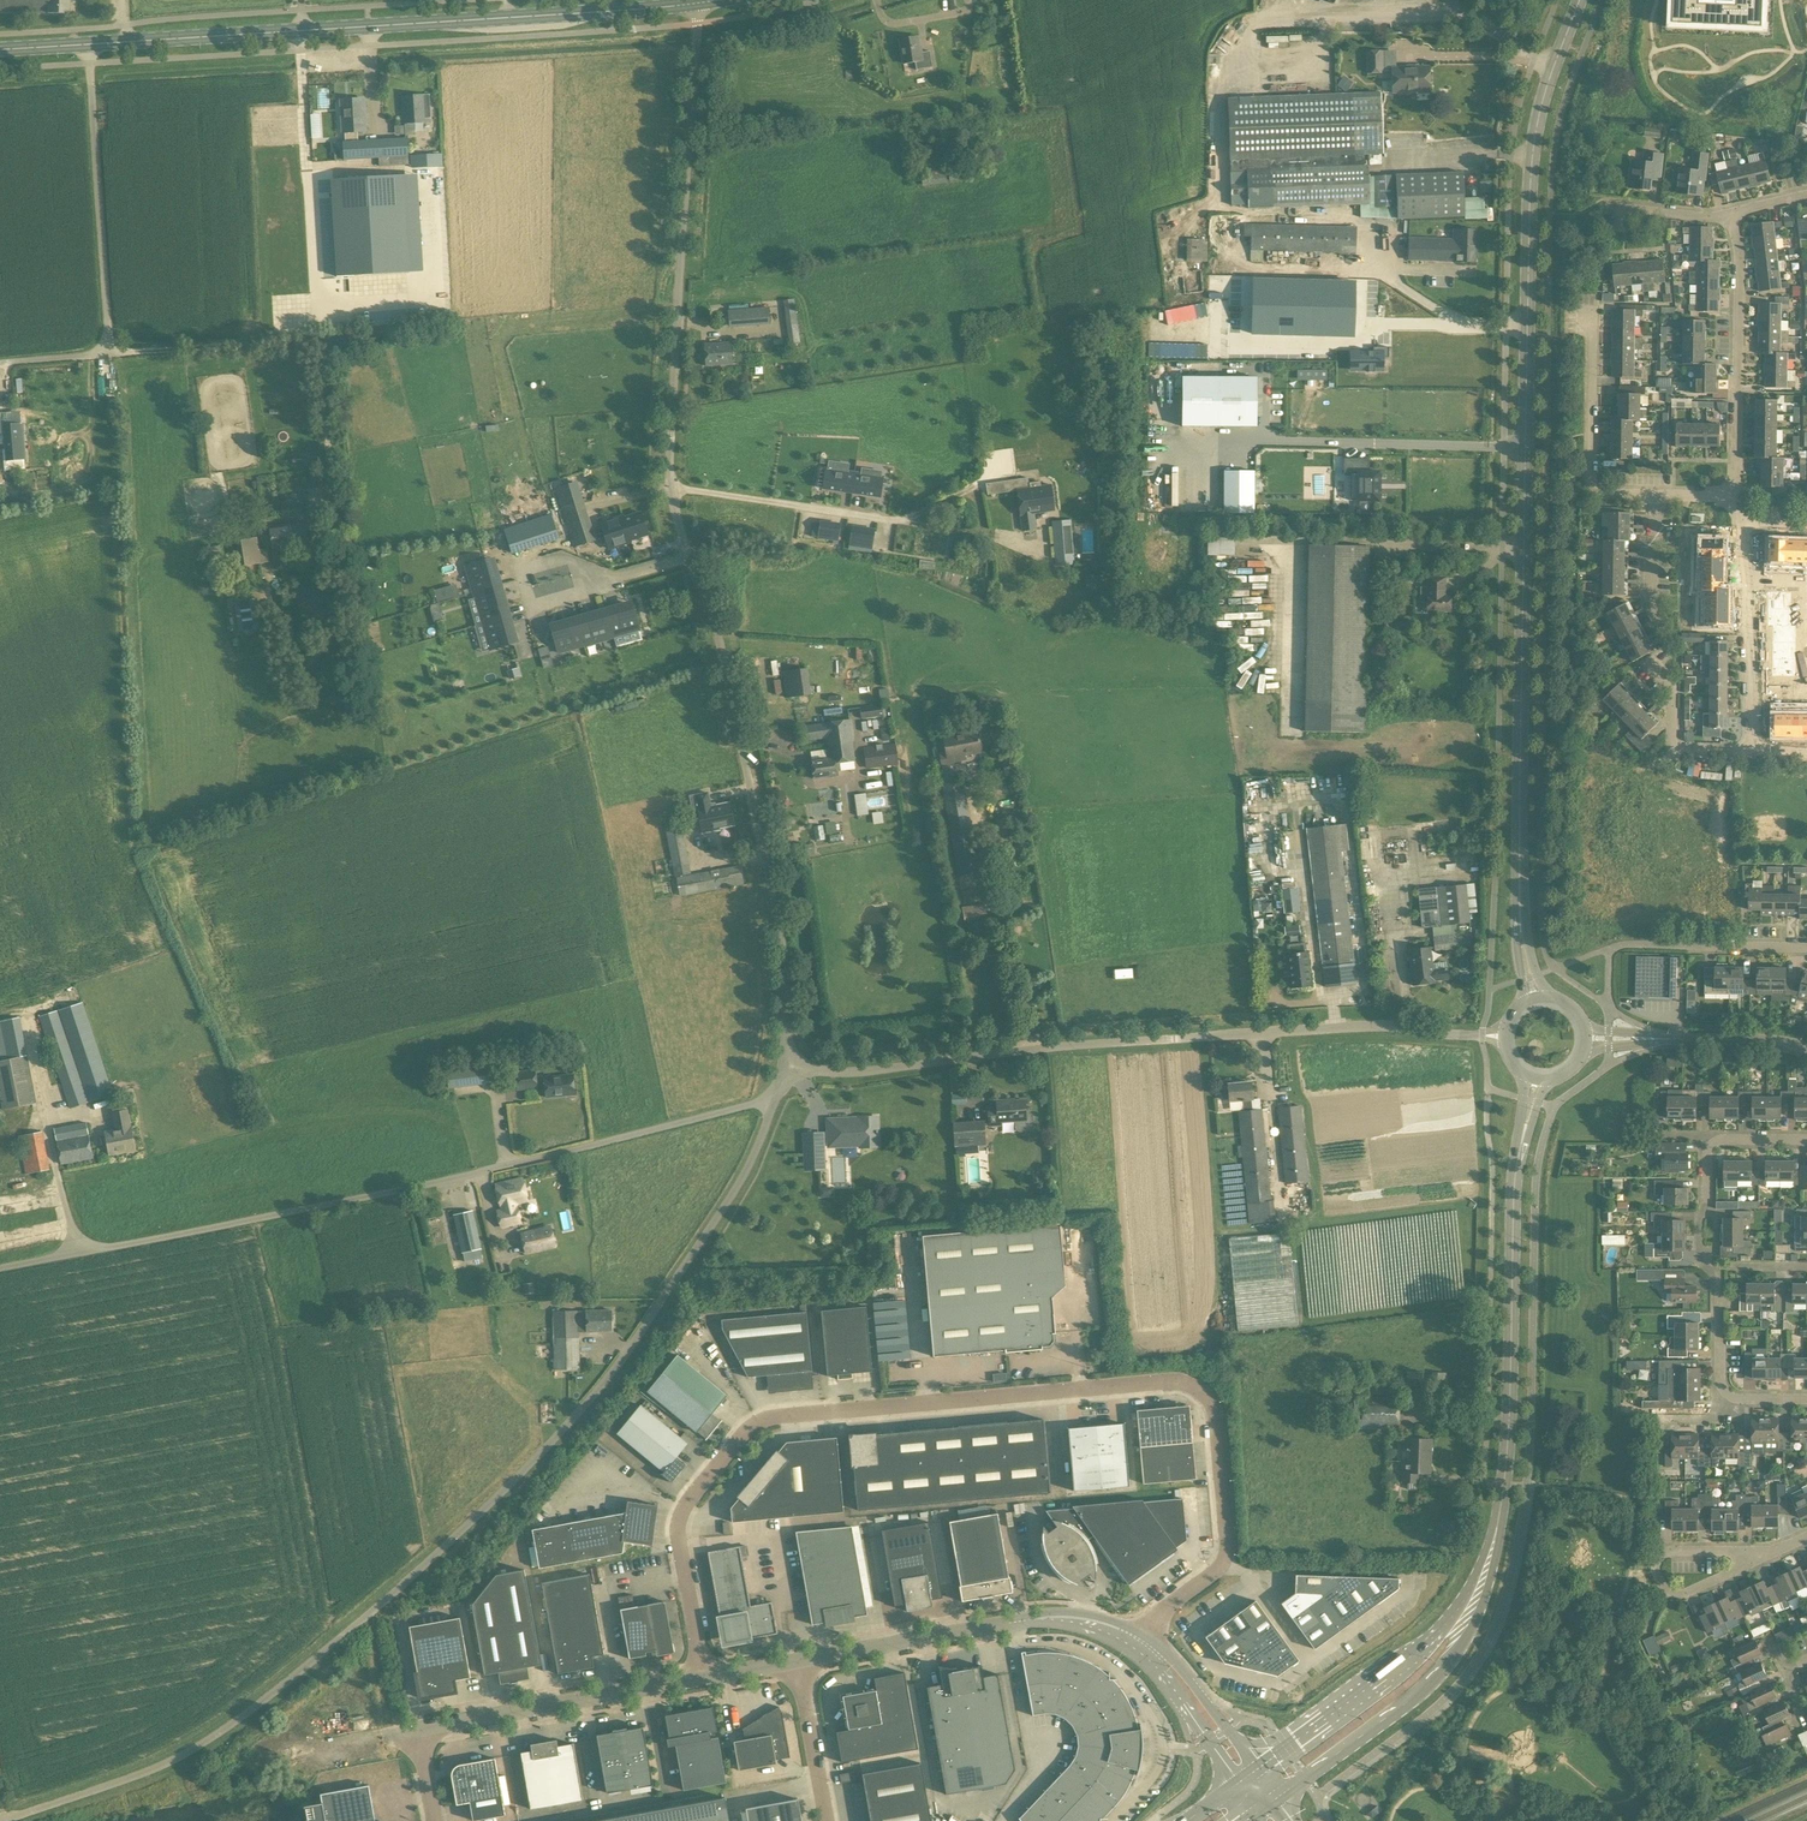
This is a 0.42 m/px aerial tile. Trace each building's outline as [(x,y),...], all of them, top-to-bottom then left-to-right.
[(49,13),(69,14),(70,0),(0,0),(0,11),(49,13)] [(1671,28),(1769,32),(1770,0),(1742,0),(1742,8),(1701,7),(1701,0),(1672,0),(1671,28)] [(930,52),(920,53),(918,37),(899,40),(902,63),(915,61),(916,69),(932,67),(930,52)] [(1383,51),(1366,52),(1366,74),(1384,73),(1383,51)] [(1428,66),(1392,68),(1393,93),(1429,91),(1428,66)] [(1344,75),(1338,84),(1348,90),(1354,82),(1344,75)] [(1381,93),(1354,94),(1227,98),(1230,159),(1231,205),(1248,205),(1248,209),(1369,204),(1367,165),(1365,165),(1364,155),(1383,154),(1381,93)] [(403,112),(404,123),(430,121),(429,96),(404,97),(404,112),(403,112)] [(358,142),(357,132),(366,131),(364,99),(341,101),(342,132),(345,132),(345,142),(358,142)] [(1703,146),(1710,147),(1711,135),(1690,132),(1689,138),(1704,139),(1703,146)] [(345,142),(334,143),(335,161),(378,158),(379,166),(408,165),(407,139),(358,142),(345,142)] [(1644,151),(1643,162),(1632,161),(1629,187),(1650,190),(1651,181),(1661,182),(1664,153),(1644,151)] [(1759,162),(1749,164),(1754,185),(1770,181),(1765,160),(1763,153),(1763,152),(1761,153),(1757,154),(1759,162)] [(1695,195),(1697,179),(1704,180),(1707,154),(1694,153),(1692,171),(1679,169),(1677,193),(1695,195)] [(442,154),(411,156),(412,168),(443,166),(442,154)] [(1736,159),(1731,160),(1738,189),(1754,185),(1749,164),(1738,167),(1736,159)] [(1727,170),(1716,172),(1721,193),(1738,189),(1731,160),(1725,162),(1727,170)] [(1397,207),(1397,220),(1464,217),(1462,172),(1374,176),(1375,208),(1397,207)] [(403,174),(332,178),(337,275),(409,271),(403,174)] [(1492,191),(1491,180),(1480,181),(1480,192),(1492,191)] [(1466,197),(1467,218),(1486,218),(1485,196),(1466,197)] [(1799,218),(1799,238),(1806,238),(1806,218),(1799,218)] [(1781,221),(1773,222),(1752,225),(1754,242),(1775,239),(1774,228),(1782,227),(1781,221)] [(1272,225),(1271,257),(1359,259),(1360,227),(1272,225)] [(1683,233),(1691,233),(1691,244),(1712,245),(1713,228),(1683,227),(1683,233)] [(1408,261),(1454,261),(1473,262),(1474,230),(1454,230),(1454,238),(1408,238),(1408,261)] [(1208,260),(1208,238),(1191,237),(1191,259),(1208,260)] [(1776,250),(1775,239),(1754,242),(1756,258),(1785,255),(1784,249),(1776,250)] [(1690,261),(1719,261),(1712,261),(1712,245),(1691,244),(1690,255),(1683,255),(1683,261),(1690,261)] [(1779,272),(1778,261),(1786,260),(1785,255),(1756,258),(1758,275),(1779,272)] [(1670,280),(1665,280),(1663,260),(1646,262),(1648,291),(1654,291),(1654,283),(1665,282),(1666,294),(1671,293),(1670,280)] [(1690,261),(1691,261),(1691,272),(1673,271),(1673,277),(1690,277),(1690,278),(1719,278),(1719,261),(1690,261)] [(1631,285),(1643,284),(1643,292),(1648,291),(1646,262),(1629,263),(1631,285)] [(1622,293),(1621,286),(1631,285),(1629,263),(1612,265),(1614,286),(1615,286),(1616,294),(1622,293)] [(1788,282),(1780,282),(1779,272),(1758,275),(1760,291),(1789,288),(1788,282)] [(1697,283),(1697,294),(1719,295),(1719,278),(1690,278),(1690,283),(1697,283)] [(1252,279),(1251,334),(1353,337),(1355,282),(1252,279)] [(1689,311),(1697,311),(1718,312),(1719,295),(1697,294),(1697,295),(1690,295),(1690,305),(1689,305),(1689,311)] [(1230,299),(1229,329),(1247,329),(1247,300),(1230,299)] [(1789,304),(1775,303),(1759,303),(1759,320),(1781,321),(1781,310),(1789,310),(1789,304)] [(1662,316),(1675,316),(1674,307),(1662,307),(1662,316)] [(768,308),(727,311),(729,326),(769,323),(768,308)] [(1643,310),(1635,310),(1613,309),(1613,327),(1635,327),(1635,316),(1643,316),(1643,310)] [(800,342),(796,312),(785,314),(789,344),(800,342)] [(1684,320),(1683,335),(1705,335),(1705,321),(1684,320)] [(1781,332),(1781,321),(1759,320),(1759,337),(1789,337),(1789,332),(1781,332)] [(1801,332),(1800,320),(1789,320),(1790,332),(1801,332)] [(1634,338),(1635,327),(1613,327),(1613,343),(1643,344),(1643,338),(1634,338)] [(1683,335),(1683,345),(1679,345),(1679,349),(1705,350),(1705,335),(1683,335)] [(1801,337),(1789,337),(1759,337),(1759,354),(1766,354),(1766,353),(1780,354),(1780,353),(1780,343),(1801,343),(1801,337)] [(1358,359),(1358,364),(1383,365),(1383,352),(1389,352),(1389,348),(1390,342),(1374,342),(1374,347),(1359,346),(1358,359)] [(732,364),(731,343),(704,345),(706,366),(732,364)] [(1634,361),(1634,349),(1642,349),(1643,344),(1613,343),(1612,360),(1634,361)] [(1679,350),(1683,350),(1683,364),(1716,364),(1704,364),(1705,350),(1679,349),(1679,350)] [(1787,370),(1787,360),(1795,360),(1795,353),(1780,353),(1780,354),(1766,353),(1766,354),(1765,370),(1787,370)] [(1634,378),(1634,377),(1642,377),(1642,362),(1634,361),(1612,360),(1612,377),(1634,378)] [(1695,365),(1695,379),(1716,379),(1716,364),(1683,364),(1695,365)] [(1327,369),(1297,369),(1297,379),(1327,379),(1327,369)] [(1795,381),(1787,381),(1787,370),(1765,370),(1765,387),(1795,388),(1795,381)] [(1218,377),(1218,426),(1255,426),(1255,377),(1218,377)] [(1672,379),(1657,378),(1657,387),(1660,387),(1672,387),(1672,379)] [(1716,394),(1716,379),(1695,379),(1695,393),(1716,394)] [(1644,387),(1637,387),(1619,386),(1619,406),(1640,407),(1640,394),(1645,395),(1645,387),(1644,387)] [(1677,407),(1692,408),(1692,398),(1677,398),(1677,407)] [(1756,400),(1755,414),(1777,415),(1777,400),(1756,400)] [(1731,402),(1716,401),(1716,410),(1731,410),(1731,402)] [(1612,419),(1612,420),(1640,420),(1640,407),(1619,406),(1619,419),(1612,419)] [(1784,415),(1777,415),(1755,414),(1755,429),(1777,429),(1777,421),(1784,421),(1784,415)] [(1079,420),(1080,432),(1089,431),(1089,419),(1079,420)] [(1638,427),(1633,427),(1633,421),(1640,421),(1640,420),(1612,420),(1611,433),(1632,433),(1638,433),(1638,427)] [(19,448),(18,424),(5,425),(8,460),(24,459),(23,448),(19,448)] [(1676,446),(1691,446),(1691,424),(1676,424),(1676,446)] [(1706,424),(1691,424),(1691,446),(1705,446),(1706,424)] [(1720,425),(1706,424),(1705,446),(1720,446),(1720,425)] [(1776,444),(1777,429),(1755,429),(1755,444),(1776,444)] [(1632,446),(1632,433),(1611,433),(1611,446),(1632,446)] [(1776,458),(1776,444),(1755,444),(1755,458),(1783,458),(1776,458)] [(1632,460),(1632,446),(1611,446),(1611,459),(1632,460)] [(1783,473),(1783,458),(1755,458),(1762,459),(1762,472),(1783,473)] [(1378,472),(1369,472),(1352,472),(1352,459),(1344,459),(1344,476),(1349,476),(1349,501),(1359,501),(1359,516),(1368,516),(1368,502),(1378,502),(1378,472)] [(851,494),(854,471),(848,470),(849,464),(828,460),(827,468),(825,467),(822,488),(821,490),(851,494)] [(854,471),(851,494),(880,498),(884,476),(881,475),(882,471),(861,468),(861,472),(854,471)] [(1253,513),(1254,470),(1223,469),(1222,512),(1253,513)] [(1783,478),(1783,473),(1762,472),(1761,487),(1783,488),(1783,478)] [(1040,482),(1029,483),(1027,478),(986,484),(987,495),(1017,491),(1021,514),(1020,515),(1022,531),(1036,529),(1034,513),(1053,510),(1050,486),(1041,487),(1040,482)] [(583,499),(581,500),(575,483),(556,489),(562,506),(561,506),(574,547),(596,540),(583,499)] [(249,498),(230,500),(231,515),(251,513),(249,498)] [(1609,512),(1609,527),(1630,527),(1630,508),(1600,507),(1600,512),(1609,512)] [(641,513),(625,518),(624,516),(601,524),(609,549),(631,541),(631,540),(648,534),(641,513)] [(551,515),(504,530),(512,554),(559,539),(551,515)] [(1072,520),(1052,522),(1055,565),(1075,564),(1072,520)] [(308,544),(305,522),(269,527),(275,569),(287,568),(284,548),(308,544)] [(818,538),(838,541),(840,525),(820,523),(818,538)] [(875,530),(854,527),(852,543),(873,546),(875,530)] [(1629,540),(1630,527),(1609,527),(1609,540),(1604,540),(1629,540)] [(1207,530),(1207,555),(1234,555),(1235,530),(1207,530)] [(259,550),(257,538),(236,541),(240,566),(269,562),(267,548),(259,550)] [(1696,539),(1696,557),(1723,557),(1724,540),(1696,539)] [(1629,541),(1629,540),(1604,540),(1604,554),(1624,554),(1625,541),(1629,541)] [(1770,541),(1769,569),(1787,569),(1788,541),(1770,541)] [(1788,541),(1787,569),(1803,570),(1804,542),(1788,541)] [(1372,546),(1369,546),(1308,545),(1304,732),(1365,733),(1368,563),(1374,563),(1374,552),(1372,552),(1372,546)] [(1604,554),(1603,568),(1624,568),(1624,554),(1604,554)] [(1696,558),(1695,573),(1723,574),(1723,557),(1696,557),(1696,558)] [(499,581),(496,582),(490,559),(466,566),(475,598),(499,591),(502,590),(499,581)] [(1603,568),(1603,581),(1624,581),(1624,568),(1603,568)] [(1248,575),(1252,592),(1269,587),(1265,571),(1248,575)] [(1695,573),(1695,590),(1701,590),(1723,590),(1723,589),(1723,574),(1695,573)] [(1420,602),(1427,602),(1427,610),(1450,611),(1450,596),(1444,595),(1445,578),(1427,577),(1427,587),(1420,587),(1420,602)] [(1624,596),(1624,581),(1603,581),(1603,595),(1624,596)] [(437,601),(459,597),(457,584),(435,588),(437,601)] [(1701,590),(1701,607),(1728,607),(1729,589),(1723,589),(1723,590),(1701,590)] [(504,608),(499,591),(475,598),(482,624),(506,617),(509,616),(507,607),(504,608)] [(1768,592),(1767,609),(1791,609),(1791,592),(1768,592)] [(253,599),(239,601),(243,631),(257,629),(253,599)] [(1632,615),(1625,603),(1623,599),(1605,608),(1613,625),(1632,615)] [(431,605),(430,610),(431,612),(441,609),(439,603),(431,605)] [(632,605),(614,610),(613,607),(604,610),(605,612),(612,637),(639,630),(632,605)] [(1248,625),(1264,625),(1264,612),(1256,612),(1256,605),(1230,606),(1230,618),(1248,618),(1248,625)] [(1701,607),(1700,624),(1728,624),(1728,607),(1701,607)] [(1767,609),(1767,626),(1772,626),(1772,625),(1791,626),(1791,625),(1791,609),(1767,609)] [(586,615),(577,617),(578,620),(585,645),(612,637),(605,612),(587,617),(586,615)] [(1613,625),(1620,637),(1638,628),(1632,615),(1613,625)] [(509,616),(506,617),(482,624),(490,650),(514,643),(509,627),(512,626),(509,616)] [(568,623),(550,628),(558,653),(585,645),(578,620),(577,617),(568,620),(568,623)] [(1381,621),(1380,627),(1386,631),(1392,628),(1392,621),(1387,618),(1381,621)] [(1772,626),(1772,642),(1796,642),(1796,625),(1791,625),(1791,626),(1772,625),(1772,626)] [(1644,639),(1638,628),(1620,637),(1626,649),(1644,639)] [(1704,633),(1694,633),(1680,633),(1680,634),(1682,634),(1682,643),(1704,643),(1704,633)] [(1651,652),(1644,639),(1626,649),(1633,662),(1651,652)] [(1711,641),(1710,655),(1728,655),(1728,641),(1711,641)] [(1772,642),(1772,659),(1796,659),(1796,642),(1772,642)] [(547,647),(539,650),(542,659),(550,657),(547,647)] [(1701,670),(1710,670),(1728,670),(1728,655),(1710,655),(1701,655),(1701,670)] [(1772,659),(1772,676),(1796,676),(1796,659),(1772,659)] [(784,663),(785,671),(782,672),(785,698),(811,694),(808,668),(804,669),(803,661),(784,663)] [(519,668),(507,671),(509,679),(521,676),(519,668)] [(1706,685),(1710,685),(1727,685),(1728,670),(1710,670),(1710,678),(1706,678),(1706,685)] [(1684,677),(1684,685),(1691,685),(1696,685),(1696,677),(1684,677)] [(1600,696),(1603,699),(1613,709),(1628,695),(1615,681),(1600,696)] [(1632,689),(1637,684),(1633,681),(1628,685),(1632,689)] [(1710,685),(1710,698),(1727,698),(1727,685),(1710,685)] [(1633,691),(1637,694),(1642,690),(1638,686),(1633,691)] [(1613,709),(1622,719),(1637,705),(1628,695),(1613,709)] [(1704,713),(1710,713),(1727,714),(1727,698),(1710,698),(1710,707),(1704,707),(1704,713)] [(1651,709),(1656,704),(1653,700),(1648,705),(1651,709)] [(881,704),(859,707),(861,719),(882,716),(881,704)] [(1622,719),(1632,729),(1647,714),(1637,705),(1622,719)] [(1657,705),(1653,710),(1656,714),(1661,709),(1657,705)] [(1776,708),(1776,736),(1793,736),(1793,708),(1776,708)] [(1793,736),(1806,736),(1806,708),(1793,708),(1793,736)] [(1727,728),(1727,714),(1710,713),(1704,713),(1704,736),(1721,736),(1721,728),(1727,728)] [(1654,742),(1646,735),(1657,724),(1647,714),(1632,729),(1625,735),(1642,753),(1654,742)] [(838,776),(837,764),(855,761),(851,738),(854,738),(851,719),(803,726),(805,741),(825,739),(828,758),(811,760),(813,779),(838,776)] [(890,727),(880,728),(882,741),(891,740),(890,727)] [(981,752),(977,730),(943,736),(946,752),(939,754),(941,765),(962,763),(960,756),(981,752)] [(864,749),(866,768),(898,764),(895,744),(883,746),(882,744),(876,745),(876,747),(864,749)] [(940,783),(957,877),(980,873),(964,787),(959,788),(957,781),(940,783)] [(866,792),(855,793),(857,815),(868,813),(866,792)] [(732,829),(731,826),(734,825),(729,804),(714,807),(714,805),(709,806),(707,793),(691,797),(693,811),(698,810),(703,834),(719,830),(718,828),(722,828),(723,831),(732,829)] [(825,823),(827,834),(837,833),(835,821),(825,823)] [(817,840),(826,837),(823,824),(814,826),(817,840)] [(1305,828),(1322,969),(1321,970),(1324,988),(1357,984),(1355,965),(1354,966),(1340,851),(1349,850),(1346,824),(1305,828)] [(666,831),(675,877),(691,873),(682,828),(666,831)] [(743,884),(740,866),(676,878),(679,896),(743,884)] [(1282,882),(1284,913),(1301,912),(1299,881),(1282,882)] [(1753,881),(1753,884),(1746,884),(1745,906),(1749,906),(1749,909),(1761,910),(1761,914),(1762,894),(1762,881),(1753,881)] [(1421,928),(1428,927),(1432,927),(1434,952),(1471,948),(1469,931),(1457,932),(1456,924),(1470,923),(1466,884),(1417,889),(1421,928)] [(1774,894),(1762,894),(1761,914),(1774,914),(1774,894)] [(1788,894),(1774,894),(1774,914),(1788,914),(1788,894)] [(1800,895),(1788,894),(1788,914),(1800,914),(1800,919),(1800,895)] [(1256,914),(1273,912),(1271,900),(1254,903),(1256,914)] [(976,905),(963,908),(966,921),(969,945),(985,942),(981,919),(981,917),(987,916),(984,904),(976,905)] [(1285,925),(1286,942),(1301,942),(1300,924),(1285,925)] [(1305,942),(1286,944),(1288,954),(1287,954),(1291,988),(1310,986),(1306,952),(1305,942)] [(1408,950),(1410,966),(1409,967),(1411,985),(1434,983),(1434,981),(1447,979),(1445,968),(1432,970),(1430,948),(1408,950)] [(1677,958),(1636,957),(1635,998),(1676,999),(1677,958)] [(1705,994),(1729,994),(1729,967),(1705,967),(1705,994)] [(1729,994),(1751,995),(1751,980),(1743,980),(1744,968),(1729,967),(1729,994)] [(1115,969),(1115,978),(1133,977),(1132,968),(1115,969)] [(1758,980),(1751,980),(1751,995),(1772,995),(1772,989),(1772,968),(1758,968),(1758,980)] [(1772,989),(1786,989),(1786,995),(1792,995),(1794,981),(1786,981),(1786,968),(1772,968),(1772,989)] [(1799,992),(1806,994),(1806,972),(1805,971),(1802,983),(1794,981),(1792,995),(1798,997),(1799,992)] [(1687,1012),(1697,1012),(1697,989),(1687,988),(1687,1012)] [(105,1069),(103,1063),(82,1002),(58,1010),(89,1102),(113,1095),(105,1069)] [(88,1102),(57,1011),(39,1016),(70,1108),(88,1102)] [(0,1061),(0,1102),(2,1110),(36,1103),(20,1017),(0,1021),(0,1059),(0,1061)] [(487,1062),(470,1064),(445,1068),(448,1089),(470,1086),(490,1083),(487,1062)] [(516,1073),(518,1090),(537,1088),(535,1071),(516,1073)] [(557,1095),(575,1093),(573,1076),(544,1079),(546,1098),(557,1097),(557,1095)] [(1797,1087),(1797,1080),(1788,1080),(1788,1092),(1788,1106),(1795,1106),(1795,1118),(1806,1118),(1806,1087),(1797,1087)] [(1227,1084),(1228,1086),(1222,1087),(1219,1090),(1220,1098),(1223,1100),(1229,1100),(1229,1102),(1242,1100),(1243,1111),(1237,1111),(1241,1146),(1237,1146),(1238,1157),(1242,1157),(1248,1224),(1275,1221),(1273,1200),(1273,1195),(1271,1195),(1262,1109),(1252,1110),(1251,1099),(1252,1099),(1250,1081),(1227,1084)] [(1696,1106),(1703,1106),(1703,1091),(1703,1084),(1695,1084),(1695,1090),(1682,1090),(1682,1118),(1686,1118),(1686,1120),(1694,1120),(1694,1118),(1696,1118),(1696,1106)] [(1658,1118),(1668,1118),(1682,1118),(1682,1090),(1668,1090),(1668,1091),(1661,1091),(1661,1106),(1658,1106),(1658,1118)] [(1703,1106),(1710,1106),(1710,1118),(1724,1118),(1724,1097),(1710,1097),(1710,1091),(1703,1091),(1703,1106)] [(1739,1106),(1746,1106),(1746,1091),(1739,1091),(1739,1097),(1724,1097),(1724,1118),(1739,1118),(1739,1106)] [(1766,1097),(1761,1097),(1761,1091),(1746,1091),(1746,1106),(1753,1106),(1753,1118),(1766,1118),(1766,1097)] [(1781,1097),(1766,1097),(1766,1118),(1781,1118),(1781,1106),(1788,1106),(1788,1092),(1781,1092),(1781,1097)] [(996,1101),(996,1106),(987,1107),(989,1127),(1001,1126),(1001,1122),(1015,1121),(1015,1128),(1015,1129),(1016,1129),(1017,1130),(1017,1131),(1018,1131),(1019,1132),(1030,1131),(1031,1130),(1032,1130),(1032,1129),(1033,1128),(1034,1126),(1033,1117),(1032,1116),(1032,1115),(1031,1113),(1029,1113),(1027,1112),(1025,1112),(1025,1100),(1014,1100),(1014,1099),(996,1101)] [(1277,1107),(1277,1109),(1284,1184),(1308,1181),(1301,1105),(1277,1107)] [(128,1110),(112,1113),(115,1130),(105,1132),(109,1155),(135,1150),(128,1110)] [(860,1139),(860,1144),(877,1144),(876,1117),(872,1117),(872,1116),(864,1116),(864,1118),(860,1118),(860,1119),(852,1120),(852,1121),(847,1122),(847,1120),(828,1120),(829,1141),(837,1140),(837,1142),(848,1141),(848,1140),(860,1139)] [(984,1120),(952,1122),(954,1147),(956,1146),(957,1157),(965,1156),(965,1154),(978,1153),(978,1145),(986,1145),(984,1120)] [(60,1164),(93,1159),(86,1122),(53,1128),(60,1164)] [(50,1170),(42,1132),(18,1136),(25,1174),(50,1170)] [(805,1141),(806,1170),(823,1169),(822,1140),(805,1141)] [(1657,1158),(1666,1158),(1666,1172),(1678,1172),(1678,1170),(1688,1170),(1688,1152),(1685,1152),(1685,1143),(1656,1143),(1657,1158)] [(1724,1181),(1738,1181),(1738,1161),(1724,1161),(1724,1181)] [(1759,1170),(1752,1170),(1752,1161),(1738,1161),(1738,1181),(1738,1187),(1752,1187),(1752,1185),(1759,1185),(1759,1170)] [(1766,1171),(1759,1170),(1759,1185),(1767,1185),(1767,1187),(1779,1187),(1779,1161),(1766,1161),(1766,1171)] [(1801,1171),(1793,1171),(1793,1161),(1779,1161),(1779,1187),(1793,1187),(1793,1185),(1801,1185),(1801,1171)] [(500,1206),(502,1206),(503,1209),(497,1211),(500,1227),(520,1222),(517,1206),(514,1207),(514,1203),(527,1200),(522,1179),(495,1184),(500,1206)] [(1655,1194),(1665,1194),(1665,1204),(1688,1204),(1688,1188),(1683,1188),(1683,1180),(1655,1180),(1655,1194)] [(833,1187),(819,1188),(819,1198),(833,1197),(833,1187)] [(1775,1208),(1776,1228),(1783,1228),(1783,1208),(1775,1208)] [(1797,1216),(1795,1216),(1795,1230),(1806,1230),(1806,1209),(1797,1209),(1797,1216)] [(465,1262),(482,1259),(472,1211),(454,1215),(462,1253),(463,1252),(465,1262)] [(1663,1227),(1663,1235),(1684,1235),(1684,1220),(1672,1220),(1672,1212),(1651,1212),(1651,1220),(1654,1220),(1654,1227),(1663,1227)] [(1733,1212),(1733,1218),(1723,1218),(1723,1232),(1743,1232),(1743,1218),(1751,1218),(1751,1212),(1733,1212)] [(1059,1223),(922,1236),(933,1357),(1005,1350),(1005,1352),(1042,1349),(1042,1346),(1049,1345),(1053,1341),(1052,1334),(1055,1333),(1052,1297),(1065,1286),(1059,1223)] [(551,1225),(520,1232),(525,1255),(556,1247),(551,1225)] [(1795,1230),(1795,1243),(1797,1243),(1797,1251),(1806,1251),(1806,1230),(1795,1230)] [(1751,1240),(1743,1240),(1743,1232),(1723,1232),(1723,1246),(1733,1246),(1733,1253),(1751,1253),(1751,1240)] [(1229,1239),(1238,1331),(1298,1325),(1289,1233),(1229,1239)] [(1625,1244),(1626,1234),(1603,1234),(1603,1243),(1625,1244)] [(1669,1257),(1669,1250),(1684,1250),(1684,1235),(1663,1235),(1663,1243),(1654,1243),(1654,1257),(1669,1257)] [(1790,1253),(1790,1244),(1775,1244),(1775,1253),(1790,1253)] [(1665,1292),(1673,1292),(1673,1302),(1696,1302),(1696,1286),(1685,1286),(1685,1277),(1665,1277),(1665,1292)] [(1747,1283),(1747,1293),(1740,1293),(1740,1311),(1753,1311),(1753,1303),(1761,1303),(1761,1284),(1747,1283)] [(1761,1303),(1761,1311),(1782,1311),(1782,1293),(1774,1293),(1775,1284),(1761,1284),(1761,1303)] [(1793,1311),(1793,1303),(1806,1304),(1806,1284),(1793,1284),(1793,1294),(1786,1293),(1786,1311),(1793,1311)] [(871,1301),(875,1360),(908,1358),(905,1299),(871,1301)] [(872,1371),(866,1306),(806,1312),(812,1371),(810,1371),(811,1377),(837,1375),(838,1379),(852,1378),(852,1373),(872,1371)] [(586,1331),(612,1330),(611,1311),(585,1312),(585,1311),(553,1312),(552,1310),(538,1311),(539,1358),(553,1358),(553,1370),(589,1368),(588,1352),(579,1352),(578,1332),(586,1331)] [(812,1388),(811,1377),(810,1371),(812,1371),(806,1312),(721,1319),(722,1329),(747,1377),(767,1375),(769,1388),(773,1392),(812,1388)] [(1675,1329),(1675,1336),(1698,1336),(1698,1323),(1687,1323),(1688,1315),(1682,1315),(1668,1315),(1668,1329),(1675,1329)] [(1688,1357),(1688,1350),(1699,1350),(1698,1336),(1675,1336),(1672,1336),(1670,1338),(1670,1343),(1668,1345),(1668,1346),(1669,1347),(1668,1348),(1668,1357),(1688,1357)] [(1767,1358),(1754,1358),(1754,1353),(1746,1353),(1746,1378),(1767,1378),(1767,1358)] [(713,1413),(727,1395),(677,1354),(646,1391),(706,1440),(722,1420),(713,1413)] [(1781,1378),(1781,1368),(1788,1368),(1788,1354),(1781,1354),(1781,1358),(1767,1358),(1767,1378),(1769,1381),(1775,1381),(1776,1379),(1776,1378),(1781,1378)] [(1795,1358),(1795,1354),(1788,1354),(1788,1368),(1795,1368),(1795,1378),(1806,1378),(1806,1358),(1795,1358)] [(1647,1369),(1647,1360),(1628,1359),(1627,1367),(1647,1369)] [(1660,1360),(1659,1384),(1700,1384),(1700,1368),(1684,1368),(1684,1360),(1660,1360)] [(1422,1372),(1407,1372),(1406,1385),(1422,1385),(1422,1372)] [(1431,1372),(1430,1397),(1447,1397),(1447,1373),(1431,1372)] [(1372,1377),(1357,1376),(1357,1397),(1347,1397),(1346,1427),(1398,1429),(1399,1398),(1371,1397),(1372,1377)] [(1684,1408),(1684,1400),(1700,1400),(1700,1384),(1659,1384),(1659,1398),(1659,1400),(1642,1400),(1642,1408),(1684,1408)] [(686,1464),(677,1457),(687,1444),(640,1405),(616,1433),(664,1472),(662,1475),(671,1482),(686,1464)] [(1136,1410),(1140,1448),(1192,1443),(1190,1424),(1189,1424),(1188,1414),(1180,1408),(1170,1409),(1170,1407),(1136,1410)] [(1752,1442),(1765,1442),(1765,1418),(1752,1418),(1752,1442)] [(1765,1442),(1765,1451),(1767,1451),(1769,1453),(1774,1453),(1777,1450),(1785,1450),(1785,1433),(1778,1433),(1778,1418),(1765,1418),(1765,1442)] [(1792,1433),(1785,1433),(1785,1450),(1792,1450),(1792,1442),(1805,1442),(1805,1418),(1792,1418),(1792,1433)] [(851,1434),(848,1434),(849,1441),(850,1441),(852,1467),(853,1467),(857,1510),(1049,1493),(1042,1419),(875,1434),(875,1433),(851,1436),(851,1434)] [(1073,1491),(1129,1486),(1123,1423),(1112,1424),(1079,1427),(1079,1428),(1068,1428),(1073,1491)] [(1672,1466),(1672,1458),(1685,1458),(1685,1434),(1672,1434),(1672,1448),(1665,1448),(1665,1466),(1672,1466)] [(1705,1449),(1698,1449),(1698,1434),(1685,1434),(1685,1458),(1698,1458),(1698,1466),(1706,1466),(1705,1449)] [(1712,1449),(1705,1449),(1706,1466),(1717,1466),(1719,1458),(1725,1458),(1725,1434),(1712,1434),(1712,1449)] [(1725,1458),(1738,1458),(1738,1466),(1746,1466),(1745,1452),(1745,1449),(1738,1449),(1738,1434),(1725,1434),(1725,1458)] [(732,1522),(843,1512),(836,1437),(786,1442),(731,1508),(732,1522)] [(1418,1483),(1418,1473),(1429,1473),(1431,1439),(1403,1438),(1403,1450),(1408,1451),(1407,1461),(1402,1461),(1401,1482),(1418,1483)] [(1195,1479),(1192,1443),(1140,1448),(1143,1483),(1195,1479)] [(1752,1489),(1766,1488),(1766,1480),(1752,1480),(1752,1489)] [(1699,1530),(1699,1517),(1706,1517),(1706,1494),(1698,1494),(1698,1497),(1693,1498),(1692,1498),(1692,1509),(1686,1509),(1686,1530),(1699,1530)] [(1724,1534),(1724,1530),(1725,1530),(1725,1509),(1719,1509),(1719,1497),(1713,1497),(1712,1494),(1706,1494),(1706,1517),(1712,1517),(1712,1530),(1715,1530),(1715,1534),(1724,1534)] [(1725,1509),(1725,1530),(1727,1530),(1727,1531),(1733,1531),(1733,1530),(1738,1530),(1738,1518),(1745,1518),(1745,1497),(1745,1494),(1736,1494),(1736,1500),(1732,1500),(1732,1509),(1725,1509)] [(1792,1500),(1790,1494),(1785,1497),(1786,1514),(1792,1514),(1792,1509),(1796,1507),(1801,1518),(1806,1515),(1806,1500),(1804,1494),(1792,1500)] [(1765,1505),(1759,1505),(1759,1496),(1752,1496),(1752,1497),(1745,1497),(1745,1518),(1752,1517),(1752,1526),(1765,1526),(1765,1505)] [(1778,1505),(1765,1505),(1765,1526),(1778,1526),(1778,1514),(1786,1514),(1785,1497),(1778,1497),(1778,1505)] [(1084,1586),(1087,1586),(1094,1581),(1095,1578),(1095,1575),(1095,1573),(1095,1570),(1095,1567),(1095,1564),(1095,1562),(1094,1559),(1094,1558),(1093,1555),(1092,1552),(1091,1550),(1090,1548),(1089,1546),(1088,1544),(1086,1541),(1093,1536),(1121,1575),(1128,1585),(1177,1549),(1176,1548),(1186,1540),(1182,1498),(1143,1502),(1142,1500),(1072,1506),(1073,1508),(1046,1511),(1057,1526),(1048,1533),(1042,1525),(1042,1528),(1042,1531),(1042,1534),(1042,1537),(1042,1540),(1042,1543),(1043,1546),(1044,1548),(1044,1551),(1045,1554),(1047,1557),(1048,1559),(1049,1562),(1051,1564),(1053,1567),(1054,1569),(1056,1571),(1059,1573),(1061,1575),(1063,1577),(1065,1578),(1068,1580),(1070,1581),(1073,1582),(1076,1584),(1079,1584),(1081,1585),(1084,1586)] [(1686,1509),(1679,1509),(1679,1500),(1665,1500),(1665,1517),(1672,1517),(1672,1530),(1686,1530),(1686,1509)] [(539,1568),(623,1553),(624,1541),(652,1545),(657,1505),(627,1501),(626,1512),(532,1529),(539,1568)] [(987,1506),(960,1509),(960,1516),(988,1513),(987,1506)] [(962,1601),(1012,1592),(1010,1577),(1008,1577),(997,1513),(949,1522),(960,1585),(959,1586),(962,1601)] [(931,1599),(942,1598),(929,1522),(881,1530),(894,1606),(905,1604),(906,1611),(932,1607),(931,1599)] [(861,1539),(854,1538),(796,1532),(812,1625),(827,1622),(827,1625),(853,1620),(853,1617),(867,1615),(866,1606),(873,1605),(861,1539)] [(736,1637),(737,1637),(737,1641),(777,1633),(771,1602),(750,1606),(739,1546),(707,1552),(722,1630),(726,1629),(726,1630),(727,1631),(727,1632),(728,1633),(729,1634),(730,1635),(732,1636),(733,1636),(734,1637),(736,1637)] [(1802,1572),(1799,1566),(1788,1572),(1797,1591),(1806,1586),(1806,1569),(1802,1572)] [(524,1570),(496,1575),(472,1605),(484,1675),(498,1672),(500,1684),(511,1682),(512,1683),(518,1682),(518,1681),(529,1679),(527,1667),(541,1664),(524,1570)] [(1800,1597),(1797,1591),(1788,1572),(1776,1577),(1779,1582),(1773,1585),(1780,1602),(1781,1601),(1784,1609),(1791,1606),(1789,1602),(1800,1597)] [(592,1656),(604,1654),(590,1574),(541,1583),(558,1673),(594,1667),(592,1656)] [(1294,1574),(1293,1593),(1280,1603),(1313,1648),(1397,1587),(1398,1578),(1294,1574)] [(1773,1605),(1780,1602),(1773,1585),(1766,1588),(1763,1580),(1751,1586),(1763,1610),(1773,1605)] [(1752,1615),(1763,1610),(1751,1586),(1740,1591),(1742,1596),(1736,1599),(1744,1616),(1751,1613),(1752,1615)] [(1737,1619),(1744,1616),(1736,1599),(1730,1602),(1727,1597),(1716,1602),(1725,1621),(1735,1616),(1737,1619)] [(1255,1600),(1205,1637),(1224,1663),(1276,1676),(1298,1660),(1255,1600)] [(656,1656),(674,1653),(665,1601),(620,1609),(629,1659),(646,1655),(656,1654),(656,1656)] [(1729,1631),(1725,1621),(1716,1602),(1704,1608),(1707,1613),(1700,1616),(1708,1632),(1721,1626),(1725,1633),(1729,1631)] [(416,1674),(420,1698),(456,1692),(454,1680),(470,1677),(460,1617),(409,1626),(417,1674),(416,1674)] [(1770,1622),(1752,1628),(1754,1635),(1773,1629),(1770,1622)] [(1793,1627),(1775,1632),(1778,1641),(1795,1635),(1793,1627)] [(1655,1637),(1659,1644),(1672,1639),(1669,1631),(1655,1637)] [(1644,1640),(1650,1655),(1660,1651),(1653,1636),(1644,1640)] [(1737,1673),(1741,1672),(1753,1666),(1750,1659),(1762,1654),(1755,1640),(1736,1649),(1742,1663),(1734,1666),(1737,1673)] [(1025,1654),(1025,1651),(1021,1652),(1032,1715),(1033,1715),(1044,1713),(1054,1714),(1064,1718),(1072,1725),(1077,1735),(1078,1746),(1075,1756),(1069,1765),(1019,1817),(1022,1820),(1100,1820),(1115,1806),(1118,1802),(1121,1799),(1123,1795),(1125,1792),(1127,1789),(1128,1786),(1130,1783),(1131,1780),(1132,1778),(1134,1774),(1137,1775),(1139,1770),(1139,1767),(1140,1765),(1140,1763),(1141,1759),(1141,1758),(1142,1754),(1142,1750),(1142,1749),(1142,1747),(1142,1743),(1142,1740),(1142,1738),(1142,1734),(1141,1730),(1141,1727),(1140,1723),(1137,1724),(1136,1721),(1135,1718),(1134,1715),(1134,1712),(1132,1710),(1131,1707),(1130,1704),(1129,1701),(1127,1699),(1126,1696),(1124,1694),(1123,1691),(1121,1689),(1119,1686),(1117,1684),(1115,1682),(1111,1678),(1109,1675),(1104,1672),(1102,1670),(1097,1666),(1094,1665),(1089,1662),(1083,1659),(1080,1658),(1074,1656),(1070,1655),(1066,1654),(1062,1653),(1058,1653),(1052,1652),(1048,1652),(1044,1652),(1040,1652),(1035,1653),(1029,1654),(1025,1654)] [(1739,1687),(1740,1688),(1739,1689),(1742,1695),(1758,1688),(1755,1682),(1767,1676),(1760,1662),(1753,1666),(1741,1672),(1744,1679),(1742,1680),(1740,1682),(1739,1684),(1739,1687)] [(983,1677),(981,1666),(978,1666),(972,1667),(966,1668),(960,1668),(955,1668),(951,1668),(948,1668),(942,1667),(938,1666),(938,1667),(939,1667),(941,1684),(927,1687),(946,1794),(1005,1783),(1015,1769),(998,1674),(983,1677)] [(918,1749),(904,1672),(874,1678),(876,1690),(842,1696),(848,1729),(836,1732),(841,1762),(918,1749)] [(1745,1719),(1752,1716),(1764,1710),(1767,1708),(1764,1702),(1776,1697),(1769,1683),(1758,1688),(1742,1695),(1741,1698),(1743,1702),(1746,1703),(1739,1706),(1745,1719)] [(1783,1701),(1767,1708),(1764,1710),(1770,1724),(1762,1727),(1765,1734),(1781,1727),(1778,1720),(1790,1715),(1783,1701)] [(683,1790),(726,1783),(718,1737),(711,1738),(710,1732),(717,1731),(712,1707),(665,1715),(669,1738),(666,1739),(668,1747),(675,1745),(683,1790)] [(789,1758),(790,1758),(782,1712),(779,1707),(742,1729),(743,1730),(743,1729),(745,1739),(733,1741),(739,1771),(776,1764),(776,1760),(789,1757),(789,1758)] [(645,1792),(645,1786),(653,1785),(643,1727),(627,1730),(626,1728),(612,1730),(613,1732),(596,1735),(606,1793),(625,1790),(626,1795),(645,1792)] [(1798,1735),(1803,1746),(1806,1744),(1806,1731),(1798,1735)] [(582,1800),(573,1743),(557,1746),(556,1740),(530,1744),(531,1750),(520,1752),(530,1809),(582,1800)] [(451,1776),(457,1804),(470,1802),(473,1820),(505,1815),(495,1758),(460,1764),(458,1765),(457,1766),(455,1766),(454,1768),(453,1769),(452,1771),(452,1772),(451,1773),(451,1775),(451,1776)] [(870,1820),(931,1820),(921,1763),(862,1773),(870,1820)] [(841,1783),(856,1780),(854,1771),(839,1774),(841,1783)] [(369,1785),(320,1794),(322,1802),(304,1806),(307,1820),(375,1820),(369,1785)] [(725,1797),(593,1820),(729,1820),(725,1797)] [(798,1799),(746,1808),(748,1820),(802,1820),(798,1799)]
